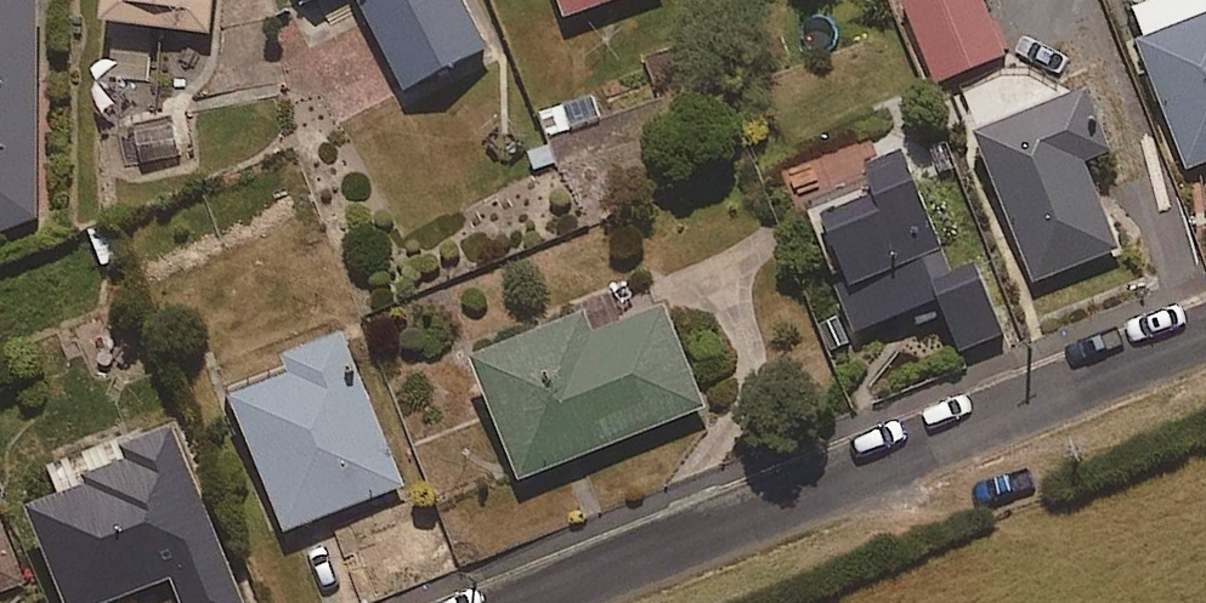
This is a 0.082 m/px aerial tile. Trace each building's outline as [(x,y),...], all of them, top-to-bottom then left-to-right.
[(210,39),(211,33),(213,0),(108,0),(106,24),(137,27),(137,33),(210,39)] [(315,9),(332,0),(311,0),(315,9)] [(489,55),(459,0),(356,0),(408,98),(489,55)] [(564,25),(632,0),(555,0),(564,25)] [(1004,60),(981,0),(915,0),(903,5),(935,86),(1004,60)] [(1130,20),(1187,171),(1205,164),(1205,0),(1182,0),(1130,20)] [(721,71),(708,34),(638,58),(651,96),(721,71)] [(1087,171),(1113,161),(1088,99),(973,145),(1031,287),(1119,252),(1087,171)] [(857,338),(940,306),(960,357),(1001,340),(976,277),(954,286),(909,172),(807,212),(857,338)] [(521,487),(706,412),(667,316),(599,344),(591,324),(474,371),(521,487)] [(288,538),(404,489),(342,344),(226,393),(288,538)] [(173,432),(117,454),(128,481),(27,522),(59,602),(127,602),(172,585),(180,602),(241,602),(173,432)] [(24,584),(0,527),(0,594),(24,584)]
